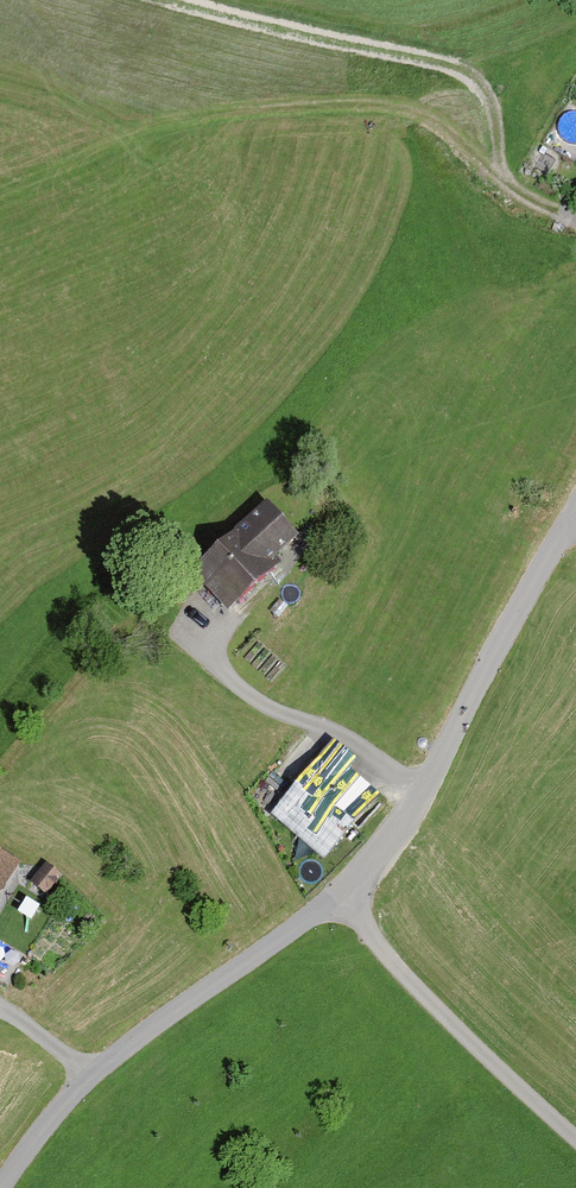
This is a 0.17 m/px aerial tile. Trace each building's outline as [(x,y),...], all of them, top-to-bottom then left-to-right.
[(268,510),(198,575),(233,612),(303,548),(268,510)] [(334,755),(273,818),(326,868),(386,805),(334,755)] [(28,866),(0,850),(0,917),(28,866)] [(47,897),(61,879),(44,866),(30,884),(47,897)]
